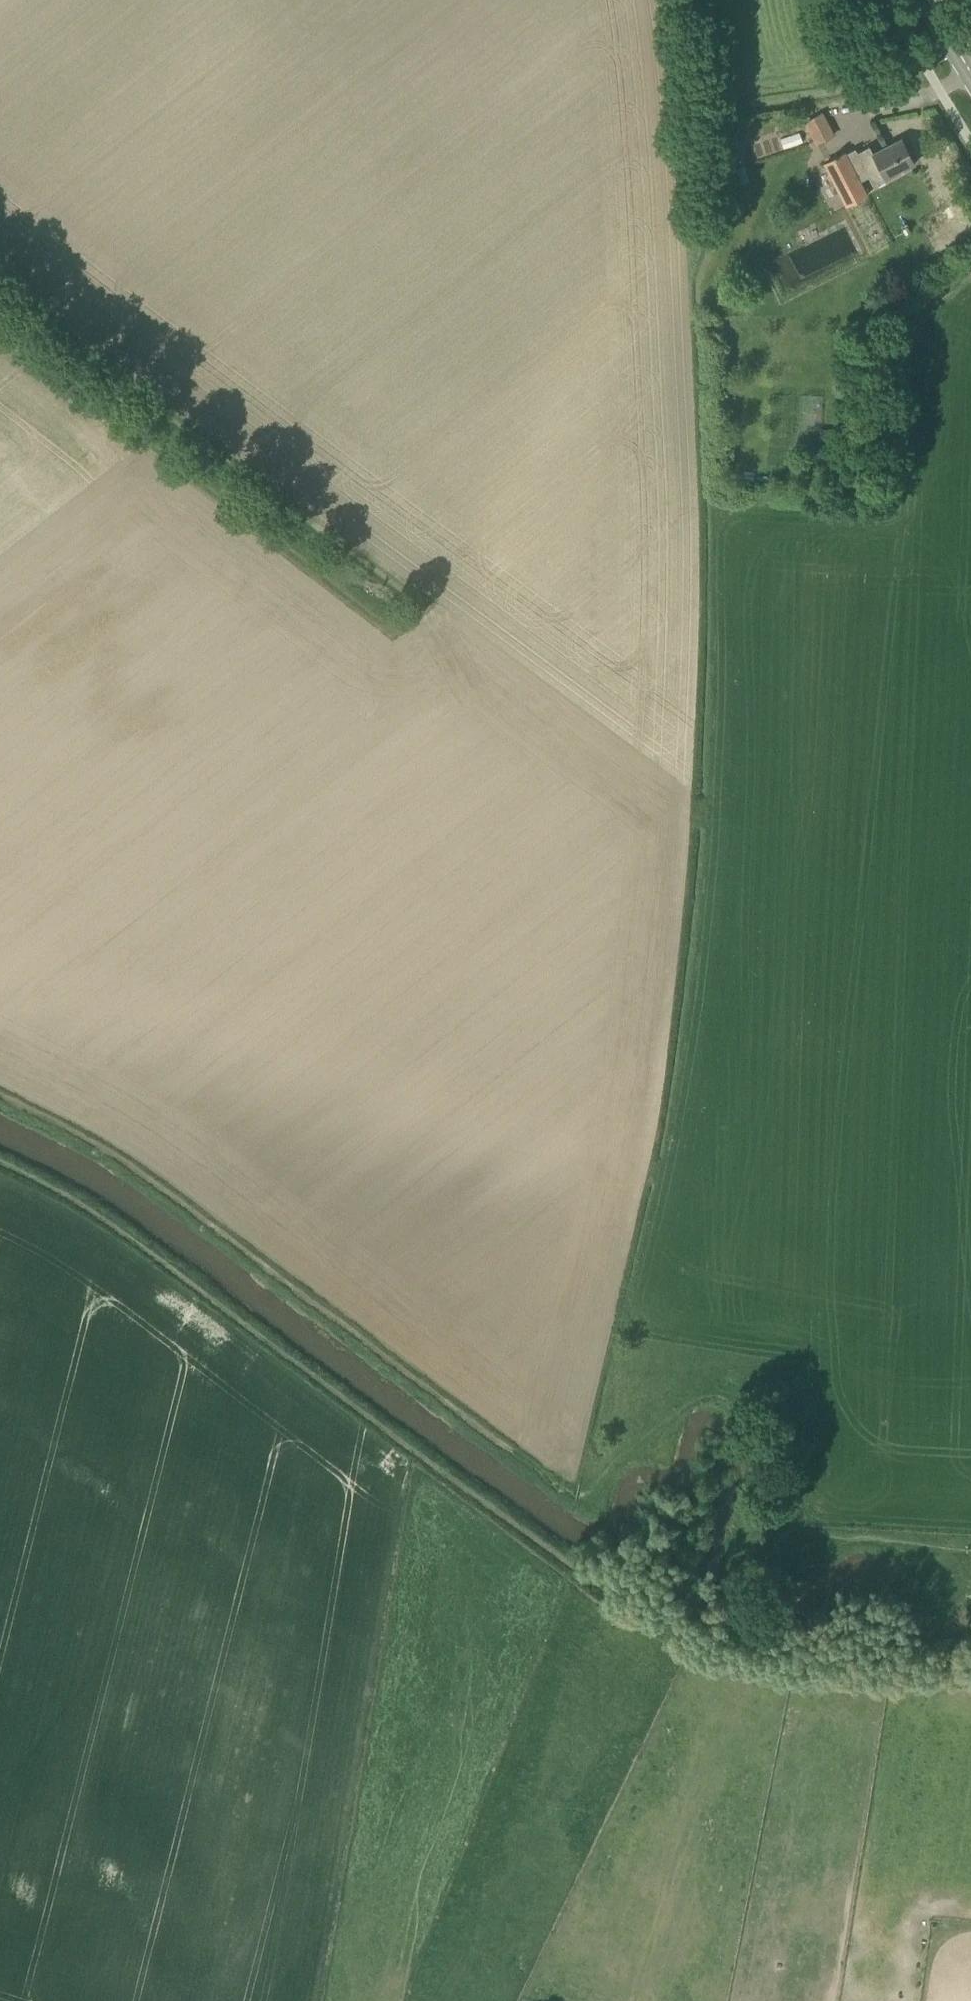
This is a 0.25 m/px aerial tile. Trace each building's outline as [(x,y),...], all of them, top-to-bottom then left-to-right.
[(835,135),(824,111),(805,120),(817,144),(835,135)] [(915,163),(902,138),(873,153),(870,145),(858,152),(856,148),(845,153),(845,151),(836,155),(836,154),(832,156),(833,157),(824,161),(840,193),(861,182),(860,181),(869,176),(873,185),(915,163)]
